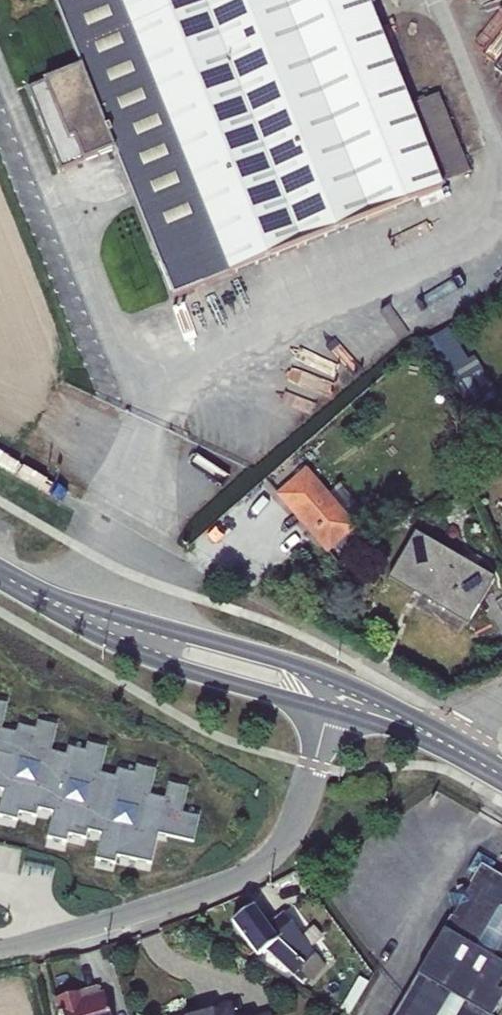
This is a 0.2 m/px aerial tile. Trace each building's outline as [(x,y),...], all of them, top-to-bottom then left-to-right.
[(80,68),(27,89),(60,172),(113,151),(172,298),(469,172),(437,94),(408,107),(367,0),(53,0),(80,68)] [(445,332),(422,346),(468,410),(494,391),(473,361),(468,364),(445,332)] [(307,470),(277,496),(326,553),(366,519),(339,486),(328,495),(307,470)] [(416,535),(388,580),(389,581),(390,579),(466,623),(465,625),(467,626),(493,580),(416,535)] [(3,791),(0,803),(0,817),(16,821),(18,813),(36,817),(37,810),(52,813),(46,838),(66,843),(68,835),(85,839),(87,832),(101,835),(95,860),(114,864),(116,857),(151,864),(157,835),(193,843),(198,818),(181,814),(187,789),(167,784),(164,800),(149,796),(155,771),(135,766),(134,774),(116,770),(114,778),(100,774),(106,749),(86,744),(84,752),(67,748),(65,755),(50,752),(56,727),(36,722),(35,730),(17,726),(15,734),(0,730),(6,705),(0,704),(0,790),(3,791)] [(394,1014),(501,1014),(501,1013),(501,881),(489,873),(494,864),(477,854),(467,872),(475,877),(470,886),(447,892),(453,914),(394,1014)] [(252,908),(231,923),(256,957),(265,950),(305,987),(324,967),(283,913),(266,927),(252,908)] [(339,1010),(347,1014),(349,1014),(367,982),(359,977),(339,1010)] [(55,1001),(59,1014),(108,1014),(102,995),(79,1002),(77,994),(55,1001)] [(189,1014),(234,1014),(230,1003),(189,1014)]
